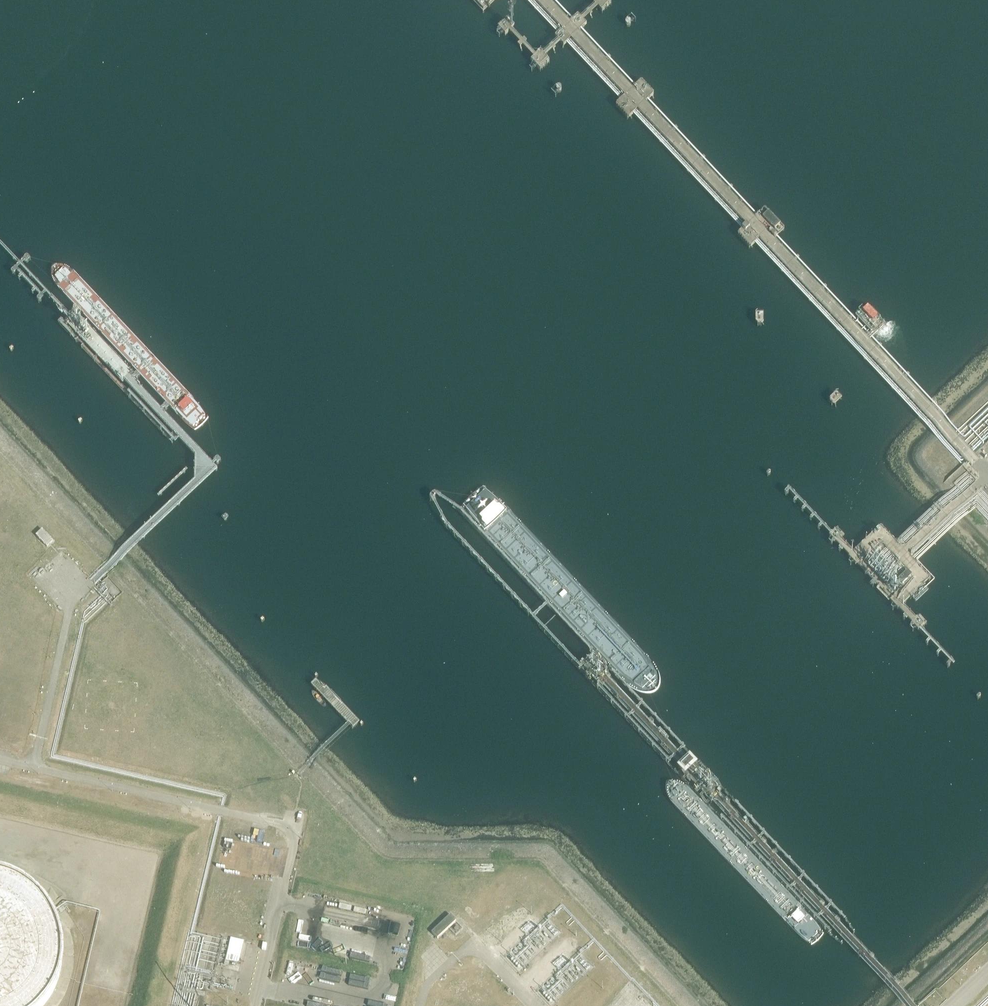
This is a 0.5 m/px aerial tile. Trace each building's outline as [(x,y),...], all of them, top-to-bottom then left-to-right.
[(43,531),(37,537),(47,547),(53,541),(43,531)] [(256,830),(255,834),(259,835),(258,841),(262,842),(264,832),(256,830)] [(57,986),(63,960),(60,933),(47,909),(27,890),(2,880),(0,879),(0,1005),(44,1005),(57,986)] [(437,938),(456,921),(450,915),(431,933),(437,938)] [(332,939),(333,935),(320,932),(316,949),(337,954),(341,941),(332,939)]
